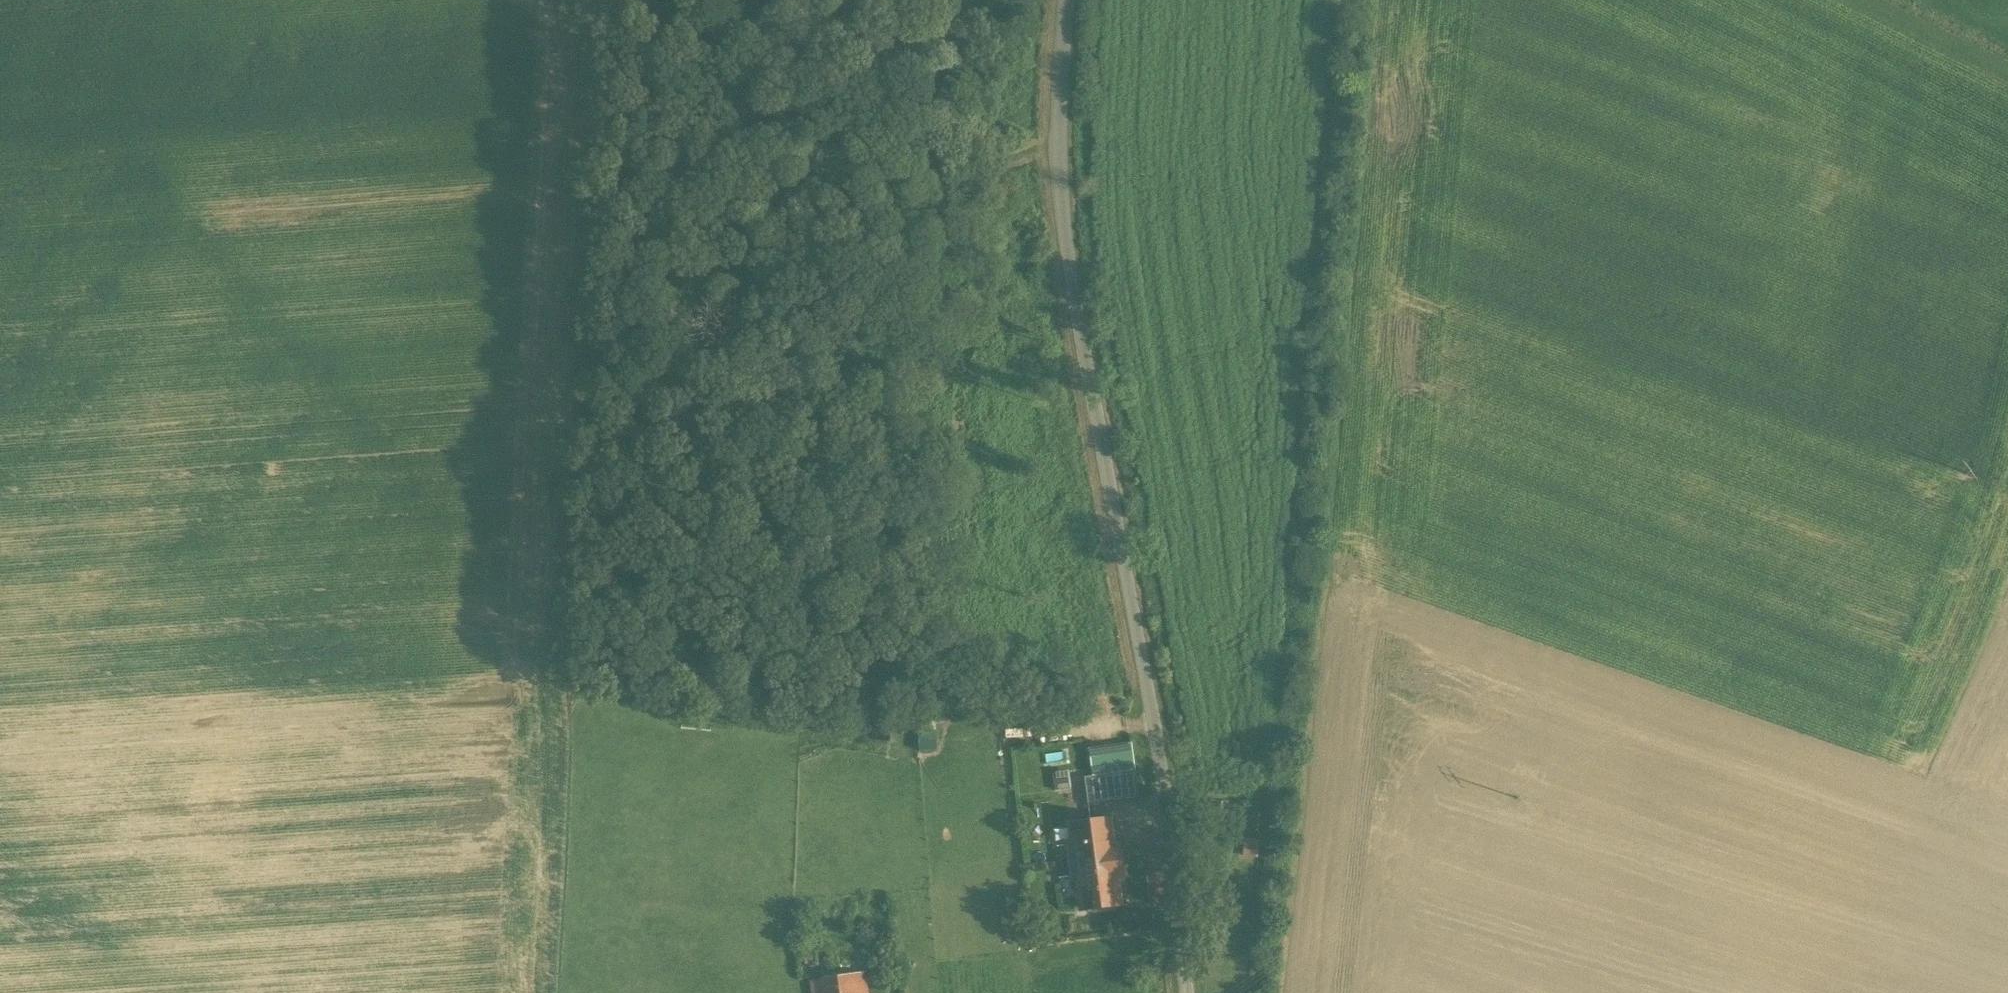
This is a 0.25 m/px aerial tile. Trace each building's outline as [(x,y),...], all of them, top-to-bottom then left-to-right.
[(1056,770),(1057,788),(1073,787),(1071,768),(1056,770)] [(1133,770),(1083,777),(1086,803),(1137,797),(1133,770)] [(1106,820),(1069,825),(1072,842),(1065,843),(1070,877),(1076,876),(1081,908),(1117,903),(1114,877),(1120,877),(1116,847),(1110,848),(1106,820)] [(1246,855),(1261,855),(1262,837),(1247,837),(1246,855)] [(822,978),(824,992),(866,992),(863,972),(822,978)]
